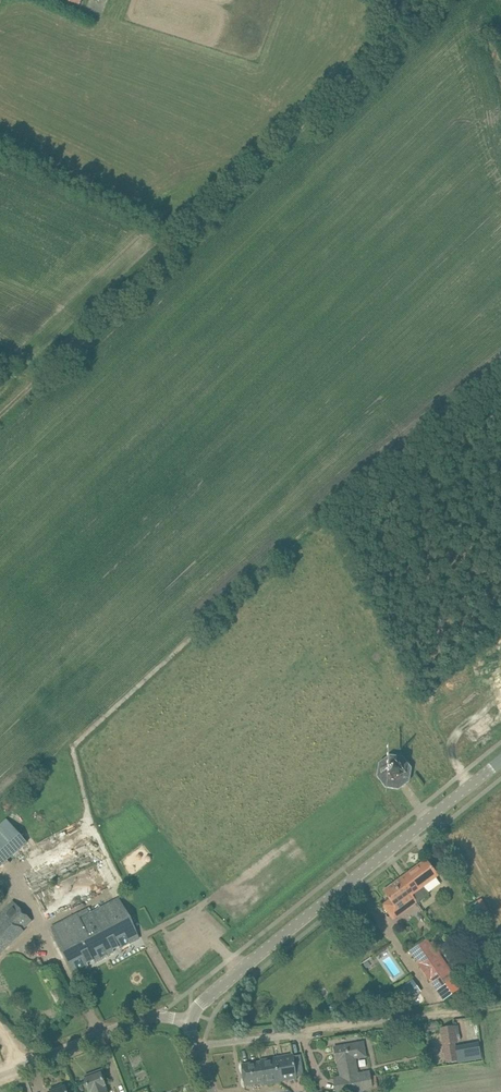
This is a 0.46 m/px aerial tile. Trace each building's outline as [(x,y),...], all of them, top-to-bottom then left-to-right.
[(385,787),(398,789),(409,781),(411,768),(404,757),(391,755),(379,763),(377,776),(385,787)] [(0,837),(0,866),(27,843),(12,826),(0,837)] [(408,873),(406,874),(418,890),(412,895),(417,902),(418,903),(429,895),(424,887),(438,876),(426,860),(408,873)] [(390,900),(383,905),(390,915),(397,911),(400,915),(417,902),(412,895),(418,890),(406,874),(383,891),(390,900)] [(17,939),(15,937),(24,928),(32,921),(13,901),(6,908),(0,914),(0,955),(17,939)] [(467,908),(476,923),(486,917),(477,902),(467,908)] [(72,917),(51,927),(75,972),(88,965),(87,962),(93,959),(94,962),(114,952),(112,949),(118,946),(120,949),(131,943),(110,903),(96,910),(90,914),(87,909),(77,914),(80,918),(74,922),(72,917)] [(426,939),(409,951),(429,981),(430,981),(436,990),(452,979),(449,974),(426,939)] [(412,979),(395,989),(400,997),(409,991),(414,998),(421,993),(412,979)] [(440,1029),(445,1063),(458,1061),(456,1047),(455,1044),(459,1043),(458,1041),(461,1040),(458,1026),(440,1029)] [(373,1090),(370,1071),(358,1074),(357,1068),(353,1068),(351,1059),(366,1056),(363,1041),(334,1047),(337,1061),(338,1061),(341,1077),(334,1078),(336,1091),(360,1091),(362,1091),(373,1091),(373,1090)] [(297,1080),(293,1054),(260,1060),(261,1062),(241,1065),(245,1086),(263,1083),(264,1085),(297,1080)] [(105,1086),(103,1079),(105,1078),(102,1069),(91,1074),(92,1076),(84,1079),(88,1090),(89,1091),(90,1091),(107,1091),(105,1086)]
